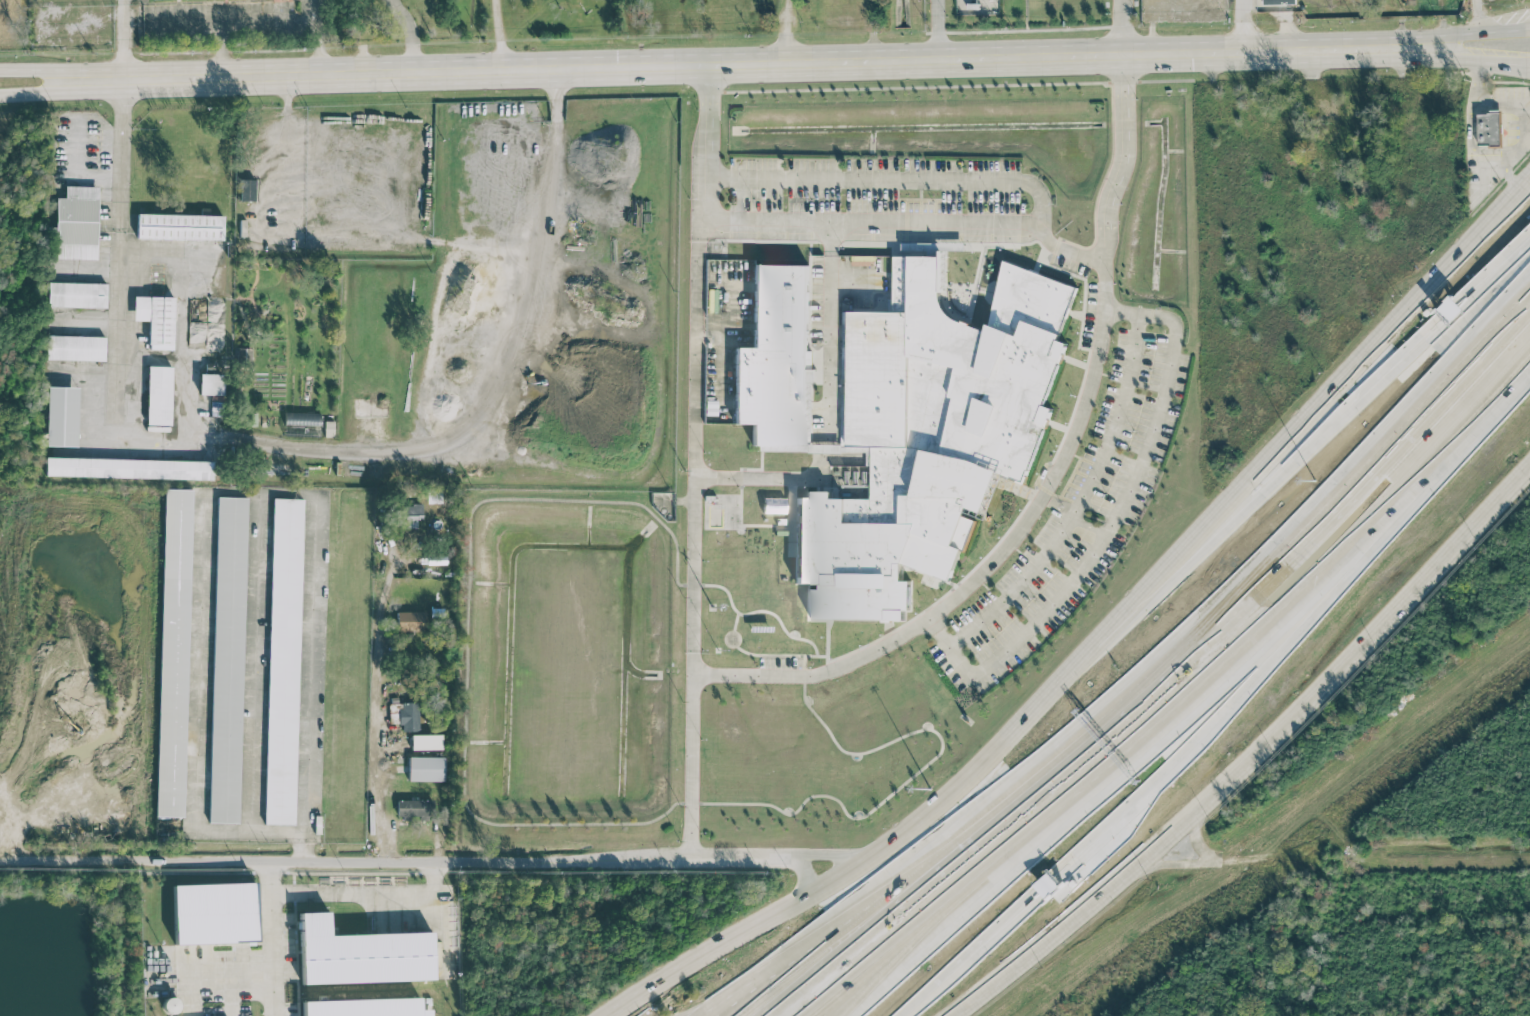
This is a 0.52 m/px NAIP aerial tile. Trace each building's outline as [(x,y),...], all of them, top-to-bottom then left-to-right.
[(1477,145),(1502,145),(1501,111),(1476,112),(1477,145)] [(255,179),(241,179),(240,200),(255,200),(255,179)] [(98,186),(65,185),(65,197),(55,197),(55,258),(96,259),(98,186)] [(223,215),(137,213),(137,238),(222,240),(223,215)] [(939,288),(945,288),(945,248),(964,249),(964,242),(901,242),(901,248),(940,249),(940,256),(939,288)] [(1003,259),(1034,271),(1076,287),(1067,312),(1057,339),(1067,343),(1062,356),(1043,404),(1053,408),(1047,422),(1024,481),(998,470),(994,480),(983,511),(965,505),(963,514),(975,519),(964,550),(959,548),(949,579),(901,562),(901,566),(901,579),(910,579),(911,609),(904,609),(904,618),(830,618),(809,618),(809,582),(795,581),(796,540),(796,497),(813,497),(813,490),(831,490),(831,497),(871,498),(871,464),(871,462),(870,444),(841,444),(841,443),(841,433),(847,433),(848,393),(848,377),(849,310),(893,311),(894,255),(940,256),(939,288),(940,290),(940,297),(942,304),(945,309),(950,314),(956,317),(966,321),(986,330),(1003,259)] [(806,445),(757,445),(751,445),(751,423),(735,423),(736,347),(753,348),(754,263),(808,264),(807,350),(813,350),(813,364),(807,364),(806,445)] [(106,283),(48,282),(48,306),(106,307),(106,283)] [(174,297),(134,296),(133,320),(149,320),(148,349),(173,349),(174,297)] [(104,360),(105,336),(47,335),(47,359),(104,360)] [(871,464),(866,464),(866,451),(757,449),(757,445),(806,445),(807,364),(813,364),(811,442),(841,443),(841,444),(870,444),(871,462),(871,464)] [(172,366),(147,365),(146,424),(171,424),(172,366)] [(223,373),(200,373),(199,394),(223,395),(223,373)] [(78,387),(48,386),(46,446),(77,446),(78,387)] [(284,435),(320,436),(321,413),(285,412),(284,435)] [(46,475),(212,479),(212,460),(46,457),(46,475)] [(184,817),(191,489),(163,489),(157,816),(184,817)] [(427,503),(442,502),(441,489),(426,490),(427,503)] [(209,822),(240,823),(247,497),(216,497),(209,822)] [(784,497),(762,497),(762,511),(784,512),(784,497)] [(303,498),(273,498),(265,824),(296,825),(303,498)] [(422,519),(422,504),(404,503),(403,527),(417,527),(417,518),(422,519)] [(424,611),(397,611),(397,631),(424,630),(424,611)] [(400,731),(420,730),(419,702),(399,703),(400,731)] [(411,750),(441,749),(440,734),(411,735),(411,750)] [(444,757),(409,756),(408,780),(444,781),(444,757)] [(396,800),(397,820),(437,819),(437,799),(396,800)] [(256,941),(255,882),(173,884),(175,944),(256,941)] [(329,934),(328,911),(299,912),(302,983),(433,980),(432,932),(329,934)] [(303,1015),(432,1015),(432,1009),(420,1009),(419,997),(302,1000),(303,1015)]
